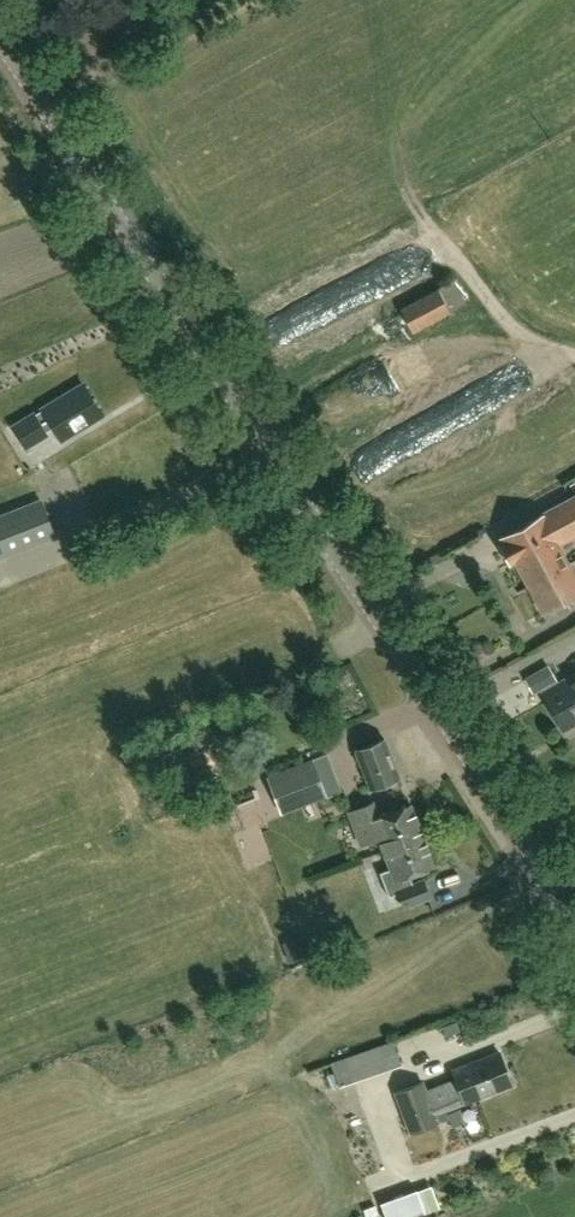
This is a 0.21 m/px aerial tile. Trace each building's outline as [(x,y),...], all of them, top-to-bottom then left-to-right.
[(146,19),(153,33),(172,23),(165,10),(146,19)] [(412,332),(450,312),(449,307),(462,300),(452,281),(437,288),(400,308),(412,332)] [(60,439),(102,414),(83,384),(13,426),(25,446),(54,428),(60,439)] [(558,543),(574,534),(574,497),(502,537),(505,543),(500,545),(509,562),(514,560),(528,586),(568,563),(558,543)] [(56,533),(42,499),(0,515),(0,555),(56,533)] [(574,593),(574,575),(568,563),(528,586),(542,611),(574,593)] [(548,664),(524,677),(533,694),(557,680),(548,664)] [(574,724),(574,672),(542,691),(563,730),(574,724)] [(370,788),(399,777),(384,739),(355,750),(370,788)] [(281,814),(326,796),(317,773),(330,768),(324,754),(266,776),(281,814)] [(423,840),(409,804),(374,817),(370,804),(350,811),(361,843),(379,837),(382,847),(399,840),(401,845),(414,840),(415,841),(418,840),(419,842),(423,840)] [(415,841),(414,840),(401,845),(399,840),(382,847),(390,867),(379,871),(389,895),(397,892),(403,908),(431,898),(423,878),(412,882),(409,874),(433,865),(423,840),(419,842),(418,840),(415,841)] [(339,1085),(400,1064),(393,1041),(331,1062),(339,1085)] [(465,1103),(512,1085),(499,1051),(452,1069),(455,1079),(426,1090),(422,1081),(395,1091),(411,1131),(448,1117),(452,1126),(465,1121),(460,1108),(447,1113),(446,1110),(465,1102),(465,1103)] [(425,1213),(416,1189),(380,1203),(385,1216),(414,1216),(425,1213)] [(377,1204),(363,1209),(366,1216),(381,1216),(377,1204)]
